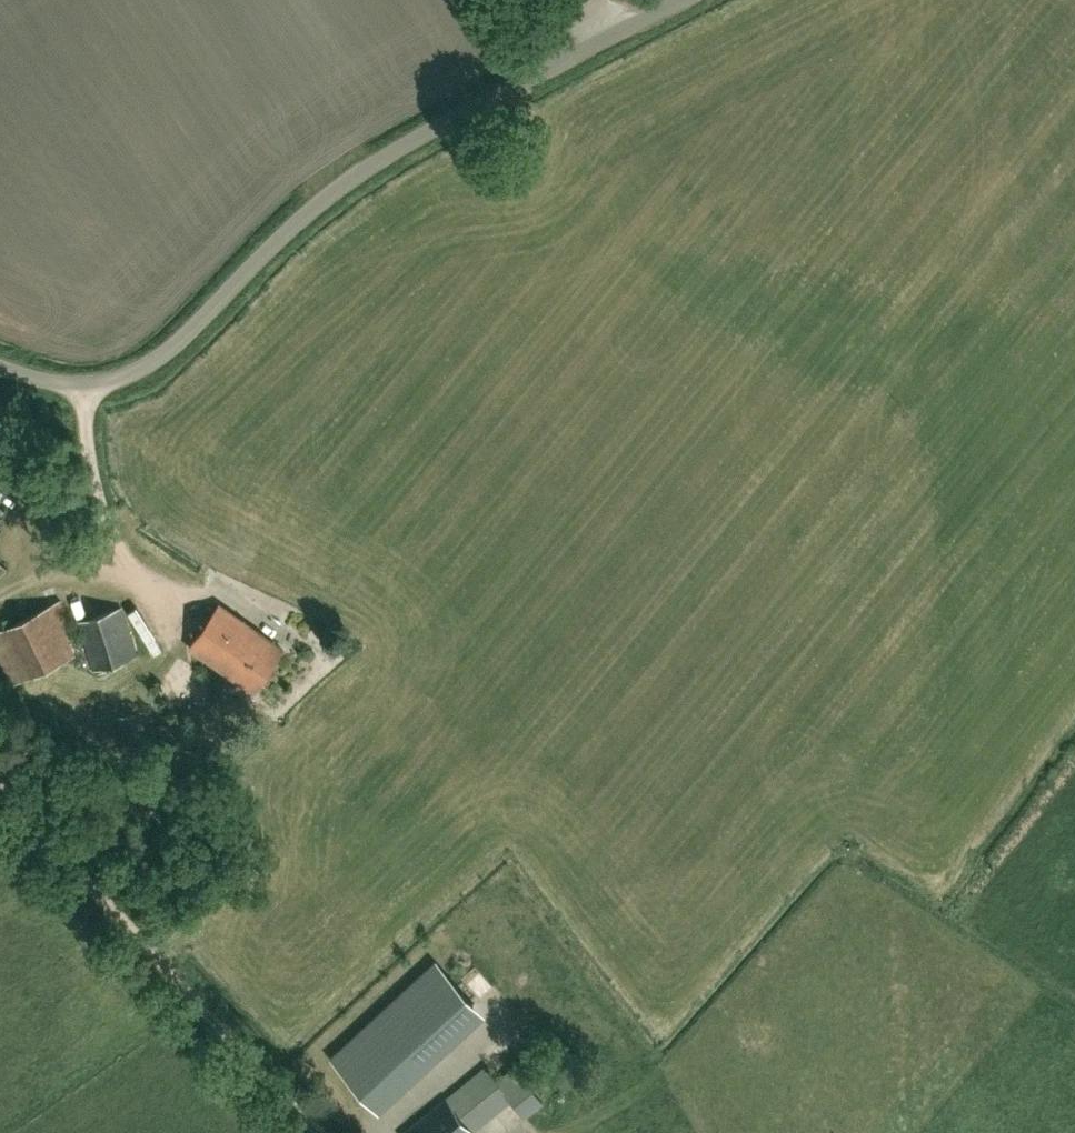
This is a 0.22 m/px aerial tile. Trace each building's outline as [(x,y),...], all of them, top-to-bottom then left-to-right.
[(136,494),(142,508),(157,501),(151,487),(136,494)] [(76,634),(70,621),(72,620),(62,599),(0,629),(0,654),(14,683),(75,653),(67,638),(76,634)] [(255,690),(284,648),(220,604),(191,646),(255,690)] [(94,668),(137,655),(123,607),(79,620),(94,668)] [(531,1083),(511,1099),(524,1116),(544,1100),(531,1083)] [(448,1098),(404,1132),(475,1132),(476,1132),(475,1131),(448,1098)]
